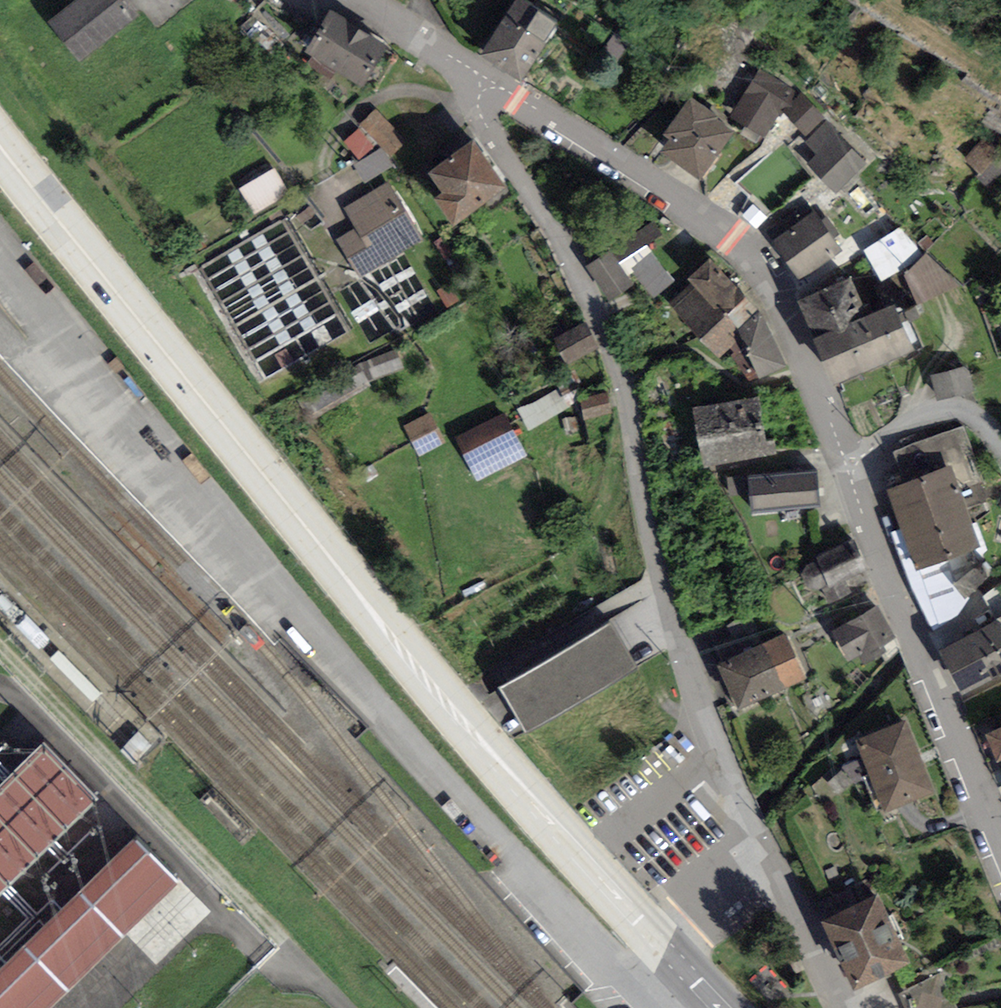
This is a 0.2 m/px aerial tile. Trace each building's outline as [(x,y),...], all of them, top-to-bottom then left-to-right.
[(124,0),(73,0),(49,19),(81,61),(137,17),(124,0)] [(527,0),(513,0),(482,53),(524,78),(559,19),(527,0)] [(388,44),(329,10),(305,52),(364,86),(388,44)] [(795,91),(757,70),(730,118),(764,138),(777,116),(780,118),(795,91)] [(808,140),(827,122),(802,93),(784,113),(808,140)] [(719,119),(690,100),(664,135),(669,140),(660,153),(700,180),(734,131),(719,119)] [(377,109),(358,126),(360,128),(344,143),(359,160),(378,143),(382,148),(390,157),(403,145),(391,132),(394,129),(377,109)] [(867,163),(827,122),(808,140),(805,144),(816,155),(806,164),(835,194),(867,163)] [(509,191),(473,140),(428,172),(442,193),(435,198),(456,228),(509,191)] [(382,148),(354,166),(364,184),(394,166),(390,157),(382,148)] [(279,169),(246,185),(261,215),(294,198),(279,169)] [(424,241),(390,182),(344,209),(356,229),(336,240),(358,278),(424,241)] [(821,222),(814,211),(772,241),(799,280),(842,250),(834,239),(840,235),(827,218),(821,222)] [(863,252),(882,282),(920,256),(902,229),(863,252)] [(648,245),(619,262),(627,275),(633,272),(654,299),(674,279),(648,245)] [(611,250),(587,266),(609,300),(633,284),(627,275),(619,262),(611,250)] [(927,255),(905,275),(915,308),(962,285),(927,255)] [(711,259),(689,279),(693,284),(671,304),(719,358),(730,348),(743,337),(736,330),(758,311),(711,259)] [(852,278),(797,301),(813,339),(868,316),(852,278)] [(896,305),(868,316),(813,339),(832,385),(915,351),(896,305)] [(787,366),(758,311),(736,330),(743,337),(730,348),(735,353),(731,355),(748,381),(759,377),(760,380),(787,366)] [(599,351),(584,323),(554,339),(569,367),(599,351)] [(354,365),(356,368),(360,366),(368,381),(404,368),(397,349),(354,365)] [(368,381),(360,366),(356,368),(298,399),(308,420),(371,387),(368,381)] [(970,366),(930,376),(937,402),(977,392),(970,366)] [(612,420),(609,393),(581,397),(585,423),(612,420)] [(758,397),(693,408),(704,473),(778,461),(774,440),(766,441),(758,397)] [(446,444),(431,412),(403,426),(419,457),(446,444)] [(506,413),(455,439),(477,481),(528,456),(506,413)] [(963,427),(892,454),(904,484),(951,467),(967,508),(991,499),(963,427)] [(951,467),(904,484),(887,491),(917,570),(981,545),(967,508),(951,467)] [(816,471),(747,476),(749,495),(751,513),(820,506),(816,471)] [(747,476),(726,478),(728,497),(749,495),(747,476)] [(867,571),(853,540),(815,557),(817,562),(808,565),(802,573),(808,587),(816,591),(821,590),(828,604),(851,594),(845,581),(867,571)] [(876,606),(832,632),(849,662),(859,656),(865,666),(887,653),(883,647),(896,639),(876,606)] [(939,646),(963,694),(1000,675),(1000,615),(939,646)] [(500,687),(526,731),(636,666),(610,622),(500,687)] [(786,633),(716,663),(737,711),(807,681),(786,633)] [(909,721),(855,740),(881,814),(934,795),(909,721)] [(985,735),(997,763),(1000,761),(1000,728),(985,735)] [(66,826),(95,797),(43,744),(0,786),(0,892),(66,826)] [(0,971),(0,1007),(53,1007),(180,884),(137,839),(0,971)] [(875,895),(829,918),(860,979),(905,956),(875,895)]
